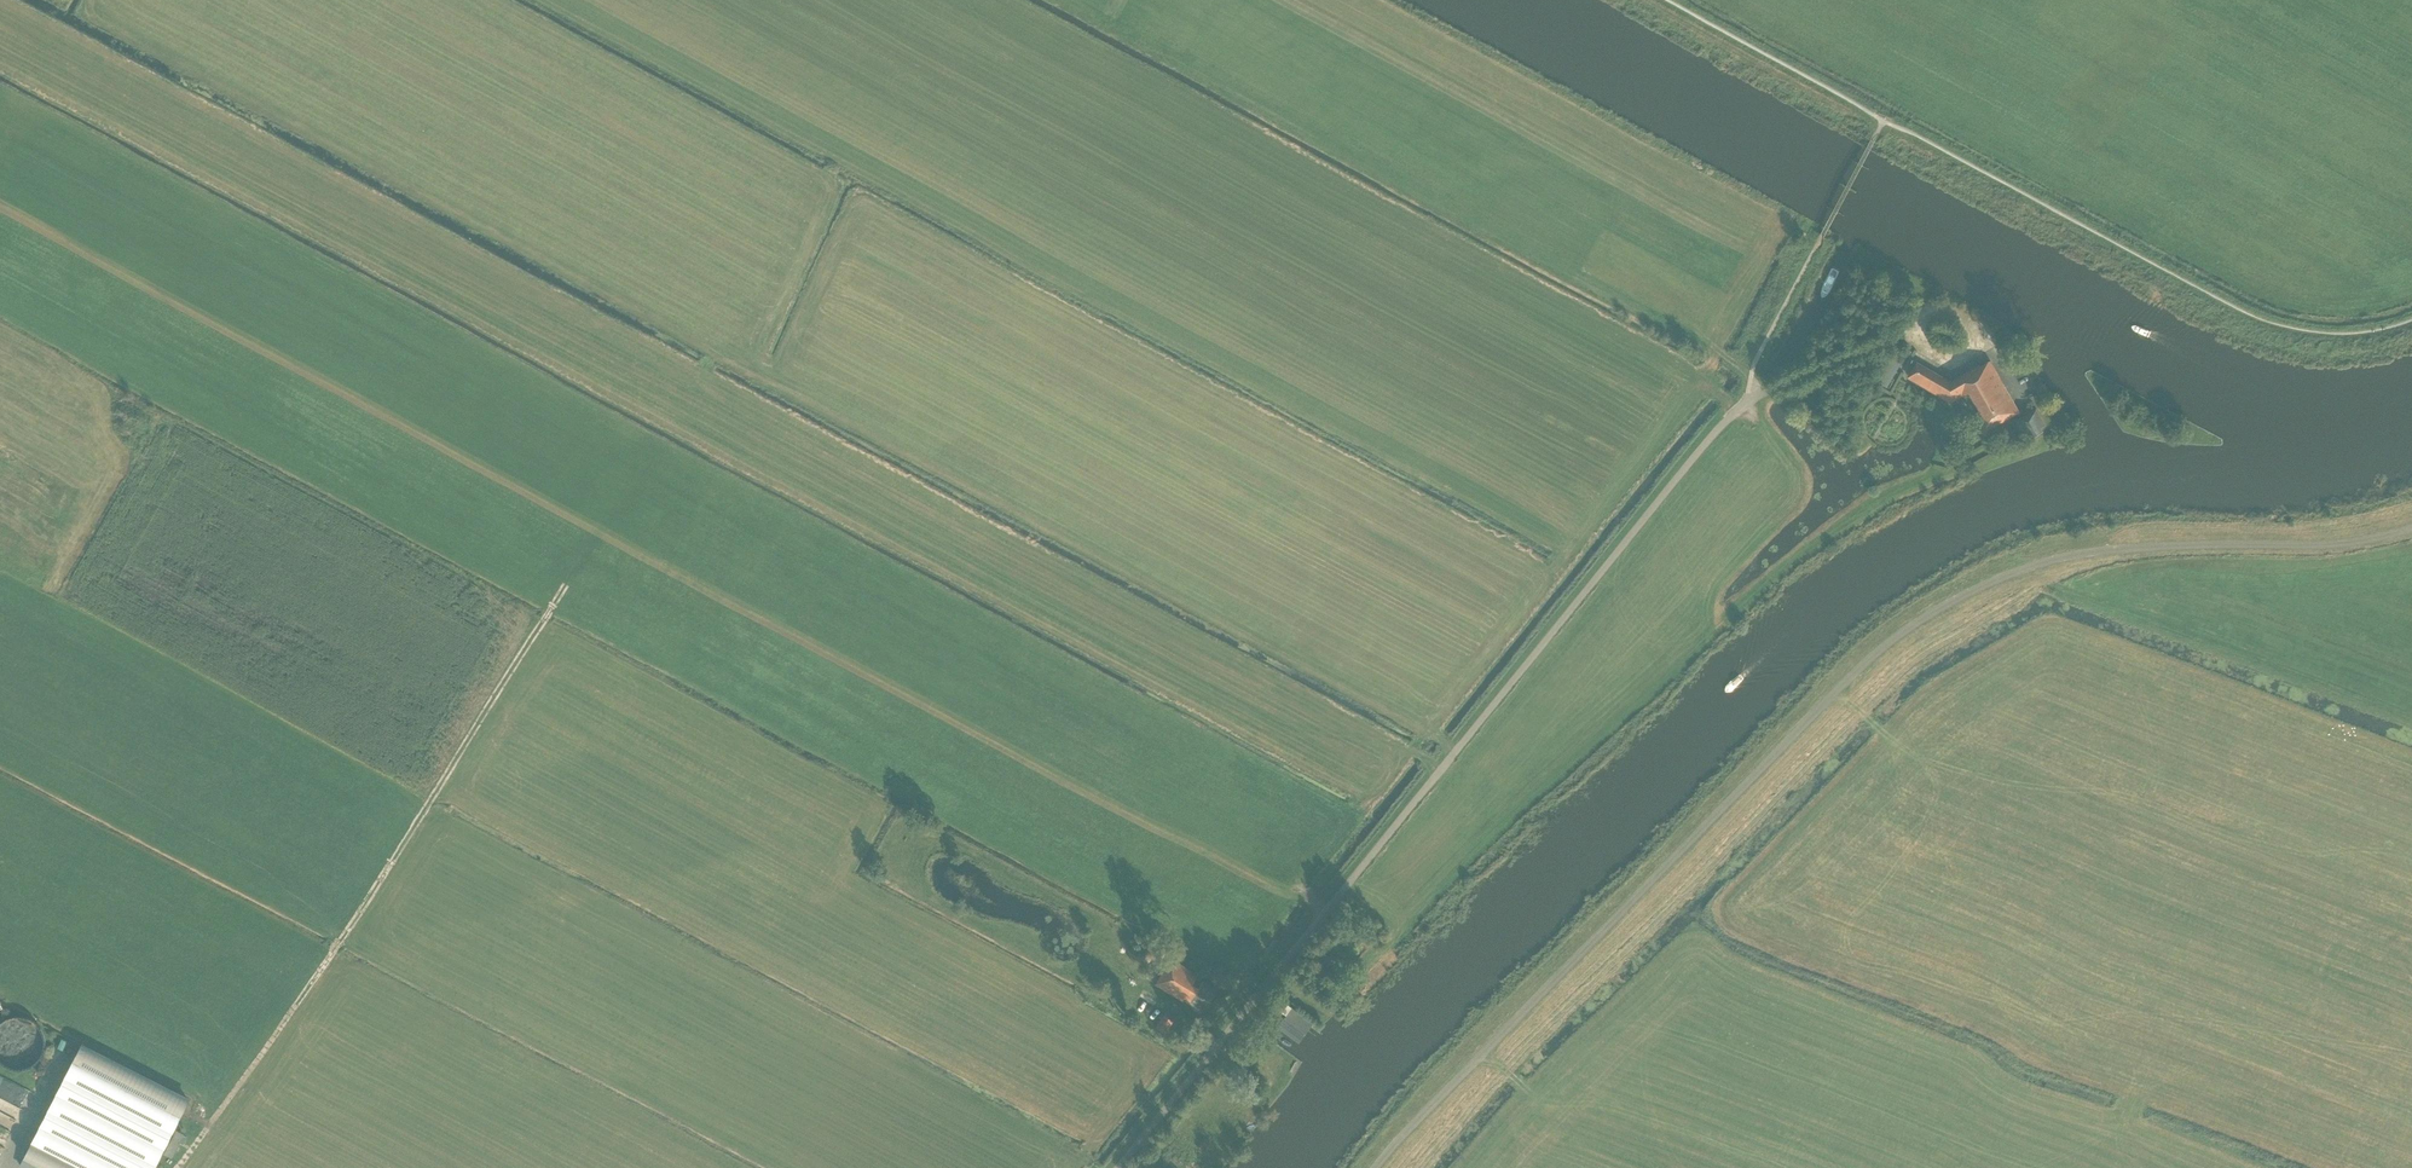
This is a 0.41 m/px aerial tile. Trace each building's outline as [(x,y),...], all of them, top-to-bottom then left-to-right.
[(1909,376),(1951,401),(1970,389),(1982,409),(1973,414),(1983,432),(2018,412),(1989,362),(1981,367),(1980,366),(1951,383),(1917,363),(1909,376)] [(1167,951),(1161,947),(1155,958),(1162,961),(1167,951)] [(1143,964),(1144,964),(1145,964),(1146,964),(1147,963),(1148,963),(1149,962),(1149,961),(1150,961),(1150,960),(1151,959),(1151,958),(1151,957),(1150,956),(1150,955),(1150,954),(1149,953),(1148,952),(1147,952),(1147,951),(1146,951),(1145,951),(1144,951),(1143,951),(1142,951),(1141,951),(1139,952),(1139,953),(1138,954),(1138,955),(1137,956),(1137,957),(1137,958),(1137,959),(1138,960),(1138,961),(1139,962),(1141,963),(1142,964),(1143,964)] [(1155,985),(1182,1002),(1185,997),(1191,1001),(1190,1003),(1204,1011),(1217,990),(1202,981),(1196,978),(1197,975),(1176,963),(1171,971),(1166,967),(1155,985)] [(1294,1040),(1308,1021),(1292,1010),(1279,1028),(1294,1040)] [(1,1066),(41,1056),(31,1014),(5,1021),(5,1023),(0,1025),(0,1063),(1,1066)] [(1172,1022),(1163,1015),(1155,1027),(1164,1033),(1172,1022)] [(81,1046),(20,1167),(23,1167),(154,1167),(188,1100),(81,1046)] [(11,1127),(16,1117),(0,1110),(0,1122),(11,1127)]
